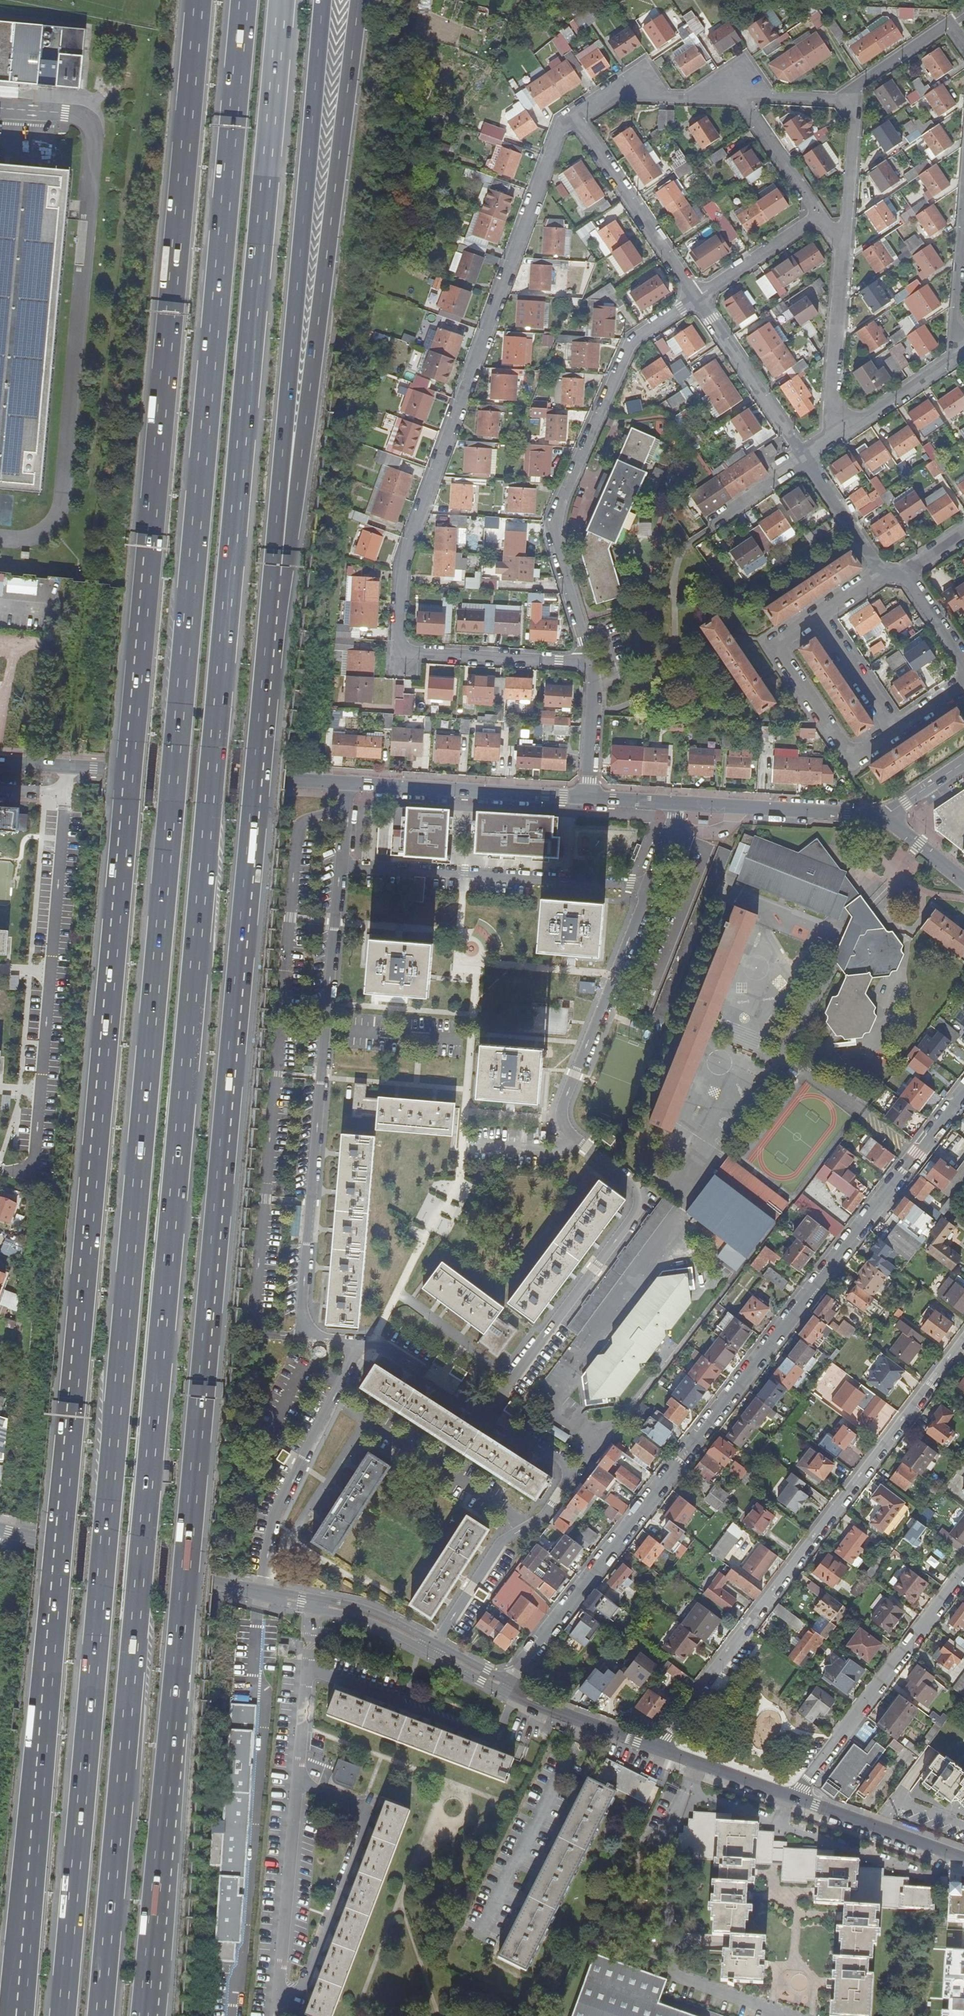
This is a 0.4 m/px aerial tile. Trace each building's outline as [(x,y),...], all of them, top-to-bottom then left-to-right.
[(591,6),(575,19),(577,21),(584,15),(592,8),(591,6)] [(599,18),(592,8),(584,15),(591,24),(599,18)] [(916,8),(901,8),(901,18),(916,19),(916,8)] [(818,11),(811,17),(820,30),(827,24),(825,20),(818,11)] [(738,13),(729,19),(731,22),(738,32),(746,26),(738,13)] [(591,25),(591,24),(584,15),(577,21),(583,30),(591,25)] [(675,36),(666,22),(662,15),(646,26),(660,47),(675,36)] [(827,24),(837,38),(843,33),(831,15),(825,20),(827,24)] [(691,25),(696,32),(698,35),(706,30),(697,17),(689,22),(691,25)] [(671,18),(666,22),(675,36),(680,33),(671,18)] [(778,39),(779,38),(765,18),(749,29),(763,49),(778,39)] [(893,20),(871,34),(883,50),(903,36),(893,20)] [(738,32),(731,22),(711,37),(721,52),(742,39),(738,32)] [(684,40),(690,36),(696,32),(691,25),(680,33),(684,40)] [(621,58),(642,44),(631,27),(611,41),(621,58)] [(696,32),(690,36),(697,46),(676,59),(687,76),(713,58),(698,35),(696,32)] [(780,43),(790,36),(788,32),(779,38),(778,39),(780,43)] [(574,49),(563,33),(555,40),(566,55),(574,49)] [(797,47),(811,68),(831,54),(818,33),(797,47)] [(863,64),(883,50),(871,34),(852,48),(863,64)] [(778,39),(763,49),(768,57),(783,47),(780,43),(778,39)] [(791,81),(811,68),(797,47),(772,64),(780,77),(786,73),(791,81)] [(599,48),(582,61),(592,77),(610,64),(599,48)] [(938,48),(924,59),(938,79),(953,69),(938,48)] [(548,73),(562,94),(581,80),(568,60),(548,73)] [(541,109),(562,94),(548,73),(527,87),(541,109)] [(786,73),(780,77),(782,80),(788,83),(791,81),(786,73)] [(914,84),(918,91),(923,98),(926,95),(934,90),(930,83),(927,86),(922,79),(914,84)] [(876,92),(891,112),(906,101),(891,81),(876,92)] [(956,105),(942,84),(934,90),(926,95),(936,110),(940,116),(956,105)] [(517,95),(527,110),(533,106),(523,90),(517,95)] [(923,98),(918,91),(908,98),(913,104),(923,98)] [(520,139),(538,127),(527,110),(508,123),(520,139)] [(668,128),(668,110),(660,110),(660,127),(652,134),(654,137),(668,128)] [(675,110),(668,110),(668,128),(676,125),(675,110)] [(940,116),(936,110),(932,114),(936,119),(940,116)] [(781,120),(802,151),(818,140),(809,127),(810,126),(811,126),(811,125),(812,125),(812,124),(812,123),(812,122),(811,122),(811,121),(810,120),(809,120),(809,119),(808,119),(807,119),(807,120),(806,120),(805,121),(800,114),(797,116),(795,114),(791,116),(789,114),(781,120)] [(707,117),(691,127),(705,148),(721,137),(707,117)] [(903,141),(889,121),(873,132),(887,152),(903,141)] [(919,130),(913,121),(906,126),(912,134),(907,138),(911,144),(916,140),(923,136),(919,130)] [(923,136),(937,126),(933,121),(919,130),(923,136)] [(953,145),(939,125),(937,126),(923,136),(937,156),(953,145)] [(627,156),(643,144),(631,126),(615,138),(627,156)] [(488,137),(503,141),(506,133),(492,128),(490,134),(488,137)] [(827,141),(824,136),(818,140),(802,151),(820,177),(835,166),(822,146),(827,141)] [(923,136),(916,140),(928,159),(930,161),(937,156),(923,136)] [(523,149),(505,142),(495,170),(514,177),(523,149)] [(649,153),(654,150),(648,142),(643,144),(649,153)] [(643,144),(627,156),(646,184),(662,172),(657,164),(661,161),(654,150),(649,153),(643,144)] [(732,156),(733,157),(747,177),(763,166),(749,145),(732,156)] [(723,149),(710,158),(715,164),(727,155),(723,149)] [(672,163),(677,170),(690,161),(685,154),(672,163)] [(747,177),(733,157),(728,161),(741,181),(743,180),(747,177)] [(920,176),(934,166),(930,161),(928,159),(915,168),(920,176)] [(577,189),(593,178),(581,160),(565,171),(577,189)] [(36,485),(67,167),(0,161),(0,482),(36,485)] [(690,161),(677,170),(682,177),(695,168),(690,161)] [(900,182),(886,161),(870,172),(884,193),(900,182)] [(915,168),(911,163),(908,166),(911,170),(904,175),(910,183),(920,176),(915,168)] [(934,166),(920,176),(935,196),(950,185),(937,165),(934,166)] [(767,172),(763,166),(747,177),(751,183),(767,172)] [(511,184),(495,178),(482,212),(506,221),(514,197),(508,195),(511,184)] [(593,178),(577,189),(589,207),(604,196),(593,178)] [(658,192),(671,212),(688,202),(674,181),(658,192)] [(565,198),(571,194),(563,183),(558,188),(565,198)] [(780,189),(759,203),(769,218),(790,204),(780,189)] [(913,209),(917,216),(931,206),(926,199),(913,209)] [(609,200),(598,208),(601,213),(612,206),(609,200)] [(883,201),(867,212),(882,233),(897,221),(883,201)] [(701,221),(688,202),(671,212),(685,232),(701,221)] [(749,232),(769,218),(759,203),(739,216),(749,232)] [(931,206),(917,216),(932,236),(947,225),(933,205),(931,206)] [(726,215),(722,209),(712,216),(716,222),(726,215)] [(917,216),(913,209),(901,218),(906,224),(917,216)] [(506,221),(482,212),(474,235),(498,244),(506,221)] [(732,241),(740,236),(739,234),(726,215),(716,222),(720,229),(723,227),(732,241)] [(565,219),(546,218),(545,252),(565,253),(565,219)] [(616,220),(600,231),(614,252),(630,241),(616,220)] [(593,221),(577,232),(582,240),(592,233),(598,229),(593,221)] [(607,256),(614,252),(600,231),(598,229),(592,233),(607,256)] [(705,268),(730,251),(732,250),(720,234),(720,235),(694,252),(705,268)] [(915,236),(905,243),(910,250),(913,255),(926,246),(921,240),(919,242),(915,236)] [(468,239),(466,246),(486,253),(488,246),(468,239)] [(643,261),(630,241),(614,252),(628,272),(643,261)] [(895,262),(880,241),(864,252),(878,273),(895,262)] [(814,243),(794,256),(805,272),(819,263),(823,260),(825,259),(814,243)] [(476,280),(486,253),(466,246),(462,245),(460,249),(466,251),(457,274),(476,280)] [(944,266),(930,245),(914,256),(929,276),(944,266)] [(902,264),(914,256),(913,255),(910,250),(898,257),(902,264)] [(794,256),(767,275),(778,291),(782,296),(789,290),(786,286),(805,272),(794,256)] [(560,266),(560,260),(534,258),(534,264),(532,264),(531,289),(551,290),(552,266),(560,266)] [(639,280),(643,285),(657,276),(653,271),(639,280)] [(437,275),(433,287),(439,289),(443,277),(437,275)] [(657,276),(643,285),(631,293),(643,309),(669,292),(658,275),(657,276)] [(778,291),(767,275),(758,281),(769,297),(778,291)] [(891,302),(877,281),(861,292),(875,313),(891,302)] [(912,296),(923,288),(918,281),(907,289),(912,296)] [(610,296),(617,291),(612,284),(600,292),(605,299),(610,296)] [(471,293),(453,286),(444,309),(463,316),(471,293)] [(923,288),(912,296),(926,316),(941,305),(928,286),(923,288)] [(912,296),(907,289),(894,298),(899,305),(907,299),(912,296)] [(743,293),(752,306),(756,303),(748,290),(743,293)] [(596,305),(594,336),(611,337),(611,331),(613,331),(615,307),(620,307),(625,303),(617,291),(610,296),(605,299),(590,298),(590,305),(596,305)] [(756,312),(752,306),(743,293),(742,291),(726,302),(743,327),(751,322),(759,316),(756,312)] [(926,316),(912,296),(907,299),(921,320),(926,316)] [(807,297),(790,308),(804,329),(811,338),(819,332),(810,318),(818,312),(807,297)] [(784,299),(772,308),(778,316),(790,308),(787,303),(784,299)] [(544,302),(519,300),(518,326),(543,327),(544,302)] [(759,316),(764,313),(761,308),(756,312),(759,316)] [(904,330),(908,336),(918,329),(910,317),(900,324),(904,330)] [(874,322),(859,332),(873,353),(888,343),(874,322)] [(748,337),(762,357),(783,343),(788,340),(777,326),(774,329),(769,323),(748,337)] [(692,325),(676,336),(689,356),(706,345),(692,325)] [(939,346),(925,325),(918,329),(908,336),(922,357),(939,346)] [(440,327),(431,351),(455,360),(464,336),(440,327)] [(532,339),(532,332),(508,330),(506,336),(504,362),(523,363),(526,338),(532,339)] [(891,339),(895,345),(908,336),(904,330),(891,339)] [(560,334),(557,341),(574,343),(573,366),(598,367),(599,343),(589,342),(589,336),(560,334)] [(656,341),(664,354),(672,349),(664,336),(656,341)] [(800,374),(810,367),(804,357),(796,363),(783,343),(762,357),(776,377),(787,369),(793,378),(798,375),(800,374)] [(431,351),(425,349),(421,361),(427,363),(431,351)] [(455,360),(431,351),(427,363),(423,373),(447,382),(455,360)] [(900,352),(894,356),(903,370),(910,365),(900,352)] [(903,370),(894,356),(887,361),(897,375),(903,370)] [(652,388),(674,373),(669,366),(663,357),(642,371),(652,388)] [(682,358),(669,366),(674,373),(687,364),(682,358)] [(695,373),(708,393),(729,379),(715,359),(695,373)] [(417,371),(423,373),(427,363),(421,361),(417,371)] [(879,372),(871,361),(855,373),(870,393),(890,379),(884,369),(879,372)] [(517,400),(517,386),(518,381),(518,375),(525,375),(525,369),(495,367),(492,374),(492,382),(489,382),(489,392),(491,392),(491,398),(517,400)] [(584,373),(558,371),(557,378),(564,379),(563,403),(582,403),(584,373)] [(417,375),(414,383),(429,389),(432,380),(417,375)] [(812,395),(798,375),(793,378),(781,386),(801,413),(813,405),(808,398),(812,395)] [(743,399),(729,379),(708,393),(722,413),(743,399)] [(425,420),(436,391),(429,389),(414,383),(411,383),(409,387),(415,389),(407,413),(425,420)] [(689,385),(668,399),(673,408),(695,394),(689,385)] [(960,388),(939,402),(950,418),(963,409),(963,394),(960,388)] [(627,413),(644,409),(641,399),(625,403),(627,413)] [(941,416),(930,400),(909,414),(920,430),(941,416)] [(506,412),(506,405),(482,404),(481,410),(479,410),(478,435),(497,436),(499,411),(506,412)] [(762,430),(749,409),(732,420),(746,440),(762,430)] [(568,415),(548,414),(546,439),(566,440),(568,415)] [(687,419),(681,423),(695,444),(708,435),(703,428),(697,432),(687,419)] [(423,426),(404,420),(394,447),(413,454),(423,426)] [(901,456),(921,443),(909,426),(889,440),(901,456)] [(583,548),(598,603),(624,595),(610,548),(613,540),(618,542),(647,471),(642,468),(655,437),(632,427),(589,529),(589,531),(583,548)] [(494,448),(494,442),(468,440),(468,446),(466,446),(465,471),(477,472),(477,475),(490,476),(490,472),(491,458),(492,449),(494,449),(494,448)] [(892,457),(881,440),(871,448),(867,442),(858,449),(875,475),(886,468),(883,463),(892,457)] [(930,442),(924,447),(933,461),(938,458),(940,457),(930,442)] [(550,476),(552,445),(526,444),(526,451),(531,451),(530,476),(550,476)] [(772,444),(765,448),(771,456),(777,451),(772,444)] [(733,466),(748,456),(743,450),(729,459),(733,466)] [(692,493),(706,514),(768,473),(754,452),(748,456),(733,466),(717,477),(692,493)] [(390,466),(381,490),(405,499),(413,475),(399,469),(403,458),(389,453),(385,464),(390,466)] [(857,473),(862,469),(851,453),(831,467),(842,483),(842,482),(857,473)] [(950,469),(941,456),(940,457),(938,458),(933,461),(942,474),(950,469)] [(907,478),(913,474),(905,461),(898,465),(907,478)] [(936,479),(942,474),(933,461),(931,462),(927,465),(936,479)] [(857,473),(842,482),(845,488),(860,478),(857,473)] [(877,477),(871,482),(876,490),(881,496),(887,492),(877,477)] [(480,485),(481,479),(454,478),(454,483),(452,483),(451,508),(471,509),(472,485),(480,485)] [(526,482),(510,481),(509,512),(534,512),(535,488),(526,488),(526,482)] [(803,486),(783,500),(796,520),(817,507),(803,486)] [(860,510),(873,502),(869,497),(863,488),(851,496),(860,510)] [(894,503),(895,505),(916,491),(913,488),(896,499),(894,503)] [(405,499),(381,490),(373,511),(397,521),(405,499)] [(876,490),(869,497),(873,502),(875,500),(881,496),(876,490)] [(887,492),(881,496),(888,507),(894,503),(896,499),(890,490),(887,492)] [(916,491),(895,505),(906,522),(927,508),(916,491)] [(927,508),(938,524),(959,510),(948,494),(927,508)] [(873,502),(860,510),(864,516),(879,507),(875,500),(873,502)] [(369,514),(356,510),(353,517),(366,522),(369,514)] [(761,524),(756,528),(769,549),(775,545),(771,540),(792,526),(781,510),(760,522),(761,524)] [(467,528),(468,515),(453,514),(452,527),(437,526),(436,551),(456,552),(457,527),(467,528)] [(885,547),(906,534),(893,514),(871,528),(885,547)] [(500,517),(493,517),(487,516),(486,527),(499,528),(500,517)] [(813,531),(818,539),(833,529),(827,522),(813,531)] [(385,531),(361,523),(359,527),(364,529),(356,552),(375,559),(385,531)] [(743,567),(769,549),(756,528),(749,532),(753,538),(733,551),(743,567)] [(505,555),(525,556),(526,532),(507,531),(505,555)] [(697,544),(701,551),(708,546),(704,540),(697,544)] [(454,576),(456,552),(436,551),(434,575),(454,576)] [(765,609),(775,625),(862,568),(852,552),(765,609)] [(525,556),(505,555),(505,562),(497,562),(496,572),(505,573),(504,580),(533,581),(535,556),(525,556)] [(354,575),(353,601),(378,602),(380,577),(354,575)] [(482,589),(483,579),(466,578),(465,588),(482,589)] [(492,589),(496,589),(497,580),(483,579),(482,589),(492,589)] [(953,592),(952,589),(944,594),(955,610),(962,606),(963,608),(963,585),(953,592)] [(542,602),(542,593),(529,592),(529,601),(542,602)] [(444,597),(443,608),(442,613),(420,612),(419,632),(452,634),(453,598),(444,597)] [(871,605),(878,615),(887,609),(880,599),(871,605)] [(339,637),(352,637),(353,625),(369,626),(376,626),(378,602),(353,601),(351,624),(340,624),(339,637)] [(871,605),(868,601),(849,614),(851,618),(871,605)] [(489,631),(491,605),(484,604),(484,611),(460,610),(458,629),(489,631)] [(491,605),(489,631),(520,632),(521,614),(497,612),(498,605),(491,605)] [(878,615),(871,605),(851,618),(862,635),(863,634),(871,629),(882,621),(881,620),(878,615)] [(882,621),(892,637),(912,623),(901,606),(881,620),(882,621)] [(776,702),(718,616),(703,627),(760,713),(776,702)] [(557,621),(532,620),(531,638),(557,640),(557,621)] [(918,627),(921,631),(926,627),(923,622),(918,627)] [(354,637),(361,638),(362,629),(368,629),(369,626),(353,625),(352,637),(354,637)] [(871,629),(863,634),(867,640),(876,635),(871,629)] [(352,637),(339,637),(337,637),(336,649),(349,650),(353,650),(354,637),(352,637)] [(873,724),(816,639),(800,649),(857,734),(873,724)] [(915,671),(916,671),(937,657),(925,641),(905,655),(914,670),(915,671)] [(872,650),(876,654),(885,649),(882,643),(872,650)] [(348,675),(373,676),(374,652),(353,650),(349,650),(348,675)] [(899,651),(887,659),(893,670),(906,661),(899,651)] [(915,671),(914,670),(894,683),(897,686),(893,688),(902,701),(926,685),(924,683),(918,675),(916,672),(916,671),(915,671)] [(924,671),(918,675),(924,683),(926,685),(931,681),(924,671)] [(373,676),(348,675),(346,699),(371,701),(373,676)] [(493,702),(499,703),(500,697),(501,677),(470,675),(469,694),(493,696),(493,702)] [(533,679),(501,677),(500,697),(531,699),(533,679)] [(454,680),(429,678),(428,697),(453,699),(454,680)] [(572,687),(547,686),(546,705),(563,706),(571,706),(572,687)] [(405,693),(405,697),(404,714),(415,714),(416,693),(405,693)] [(404,714),(405,697),(397,697),(396,713),(404,714)] [(957,708),(871,765),(881,780),(963,726),(963,719),(957,708)] [(330,709),(328,724),(339,723),(339,710),(330,709)] [(553,724),(555,724),(568,725),(570,725),(570,717),(556,716),(556,711),(539,710),(539,722),(540,723),(544,723),(552,724),(553,724)] [(393,713),(384,713),(383,728),(392,728),(393,713)] [(432,716),(425,715),(424,729),(400,728),(398,753),(423,755),(424,733),(431,733),(432,716)] [(461,733),(469,734),(470,718),(468,718),(462,718),(461,733)] [(66,720),(58,719),(56,733),(65,734),(66,720)] [(569,733),(570,725),(568,725),(555,724),(554,732),(569,733)] [(731,724),(723,724),(721,748),(729,748),(731,724)] [(768,742),(769,727),(760,726),(760,742),(768,742)] [(817,737),(816,727),(801,727),(801,737),(817,737)] [(501,734),(495,734),(483,734),(475,733),(474,758),(499,759),(501,734)] [(357,755),(358,736),(333,734),(332,753),(357,755)] [(461,737),(437,735),(436,760),(460,761),(461,737)] [(358,736),(357,755),(381,756),(383,737),(358,736)] [(536,747),(529,746),(521,746),(519,746),(517,765),(542,767),(543,747),(536,747)] [(559,748),(543,747),(542,767),(566,768),(567,749),(559,748)] [(619,771),(643,773),(644,748),(620,747),(619,771)] [(668,749),(644,748),(643,773),(667,774),(668,749)] [(715,756),(690,754),(689,774),(713,775),(715,756)] [(751,778),(752,758),(732,757),(727,756),(726,776),(751,778)] [(797,782),(798,757),(774,756),(773,780),(797,782)] [(823,759),(798,757),(797,782),(821,783),(823,759)] [(939,811),(946,822),(940,830),(963,850),(962,852),(963,854),(963,794),(939,811)] [(17,831),(19,808),(2,806),(2,802),(0,802),(0,830),(17,831)] [(404,858),(407,809),(393,808),(392,819),(390,857),(404,858)] [(407,809),(404,858),(446,860),(449,811),(407,809)] [(554,815),(477,810),(475,851),(558,857),(560,836),(553,835),(554,815)] [(832,860),(833,859),(827,851),(817,838),(796,854),(777,846),(755,837),(754,838),(747,836),(743,834),(730,868),(740,872),(737,879),(830,916),(834,904),(846,901),(848,897),(845,895),(849,884),(847,879),(845,876),(847,872),(847,871),(845,871),(842,870),(827,864),(832,860)] [(641,846),(637,845),(631,860),(635,861),(641,846)] [(663,1026),(732,852),(728,850),(720,848),(650,1021),(663,1026)] [(827,864),(842,870),(833,859),(832,860),(827,864)] [(425,878),(415,877),(414,890),(413,902),(423,903),(425,878)] [(840,957),(849,976),(855,959),(860,958),(856,954),(863,938),(869,936),(870,932),(885,928),(881,924),(858,895),(849,884),(845,895),(848,897),(846,901),(856,915),(840,957)] [(604,904),(543,898),(539,951),(567,953),(571,954),(600,956),(604,904)] [(722,902),(714,922),(728,927),(650,1123),(672,1131),(757,915),(722,902)] [(922,927),(962,956),(963,953),(963,932),(934,910),(922,927)] [(881,1017),(878,1013),(880,1008),(870,994),(875,980),(893,976),(895,972),(900,970),(906,955),(903,950),(905,946),(894,931),(888,934),(885,928),(870,932),(869,936),(863,938),(856,954),(860,958),(855,959),(849,976),(851,980),(844,998),(839,1000),(832,1016),(835,1020),(833,1024),(842,1039),(847,1038),(850,1042),(868,1038),(870,1033),(875,1032),(881,1017)] [(399,939),(371,937),(369,969),(367,991),(428,996),(429,980),(429,977),(429,975),(432,941),(402,939),(399,939)] [(596,984),(580,982),(579,993),(595,995),(595,991),(595,986),(596,984)] [(558,1007),(526,1004),(524,1034),(567,1037),(568,1023),(568,1021),(569,1008),(562,1008),(563,1000),(559,999),(558,1007)] [(647,1027),(632,1021),(630,1027),(645,1032),(647,1027)] [(940,1036),(941,1034),(933,1027),(910,1057),(914,1060),(908,1067),(906,1070),(916,1077),(919,1080),(933,1061),(923,1053),(938,1034),(940,1036)] [(950,1041),(960,1049),(962,1046),(960,1044),(962,1041),(954,1035),(950,1041)] [(488,1046),(481,1045),(480,1055),(476,1097),(476,1099),(515,1102),(538,1104),(540,1074),(541,1070),(541,1068),(542,1050),(537,1050),(534,1050),(490,1046),(488,1046)] [(919,1080),(916,1077),(901,1097),(916,1109),(918,1110),(924,1101),(924,1100),(926,1097),(927,1098),(933,1090),(919,1080)] [(455,1108),(455,1099),(437,1098),(434,1098),(432,1098),(399,1095),(396,1095),(395,1095),(366,1093),(366,1084),(366,1082),(355,1082),(355,1083),(353,1116),(376,1118),(376,1127),(453,1133),(455,1111),(455,1108)] [(916,1109),(901,1097),(886,1117),(900,1128),(916,1109)] [(602,1129),(596,1137),(598,1138),(611,1148),(616,1140),(602,1129)] [(329,1307),(328,1322),(361,1324),(374,1134),(342,1132),(341,1152),(341,1154),(341,1157),(338,1190),(338,1192),(338,1194),(335,1228),(335,1230),(335,1233),(332,1266),(332,1269),(332,1271),(332,1273),(332,1274),(329,1307)] [(865,1145),(871,1137),(869,1136),(866,1134),(860,1142),(865,1145)] [(889,1161),(894,1155),(871,1137),(865,1145),(859,1152),(880,1169),(887,1160),(889,1161)] [(824,1164),(862,1194),(867,1188),(854,1178),(852,1179),(850,1177),(852,1174),(844,1168),(852,1156),(841,1148),(842,1146),(840,1144),(824,1164)] [(852,1156),(853,1155),(842,1146),(841,1148),(852,1156)] [(714,1173),(716,1174),(687,1212),(749,1257),(789,1202),(729,1157),(719,1170),(717,1169),(714,1173)] [(953,1200),(963,1186),(963,1162),(957,1171),(941,1160),(933,1170),(927,1177),(943,1189),(941,1191),(953,1200)] [(864,1195),(862,1194),(824,1164),(817,1174),(826,1181),(828,1179),(850,1196),(842,1206),(850,1212),(864,1195)] [(926,1179),(927,1177),(933,1170),(928,1166),(920,1175),(922,1176),(926,1179)] [(922,1201),(934,1186),(926,1179),(922,1176),(910,1192),(922,1201)] [(597,1177),(508,1300),(510,1301),(511,1302),(537,1321),(547,1307),(548,1305),(549,1303),(568,1276),(570,1274),(571,1272),(591,1245),(593,1242),(594,1241),(613,1214),(614,1212),(625,1198),(597,1177)] [(955,1202),(963,1190),(963,1186),(953,1200),(955,1202)] [(656,1204),(667,1213),(674,1203),(663,1194),(660,1198),(656,1204)] [(812,1218),(828,1231),(836,1221),(801,1194),(794,1204),(796,1206),(812,1218)] [(0,1198),(0,1218),(10,1222),(17,1205),(0,1198)] [(896,1252),(907,1260),(936,1222),(905,1198),(894,1212),(902,1218),(883,1242),(893,1249),(896,1252)] [(667,1213),(656,1204),(649,1213),(648,1212),(640,1223),(641,1224),(626,1245),(625,1244),(617,1255),(618,1256),(591,1294),(589,1293),(582,1303),(583,1304),(568,1325),(579,1333),(615,1284),(667,1213)] [(828,1231),(812,1218),(804,1229),(802,1228),(795,1237),(798,1239),(813,1251),(828,1231)] [(942,1243),(954,1227),(943,1219),(931,1234),(937,1239),(927,1251),(952,1270),(962,1257),(942,1243)] [(909,1261),(920,1247),(938,1224),(936,1222),(907,1260),(909,1261)] [(813,1251),(798,1239),(783,1259),(798,1271),(813,1251)] [(871,1263),(888,1277),(895,1267),(889,1262),(885,1260),(893,1249),(883,1242),(880,1239),(871,1250),(875,1253),(877,1254),(870,1263),(871,1263)] [(19,1249),(5,1243),(3,1248),(18,1255),(19,1249)] [(765,1245),(750,1265),(758,1272),(762,1267),(763,1265),(773,1252),(765,1245)] [(877,1254),(875,1253),(868,1262),(870,1263),(877,1254)] [(505,1307),(443,1262),(441,1264),(423,1288),(438,1299),(440,1301),(441,1302),(447,1306),(448,1307),(449,1307),(469,1322),(470,1323),(473,1325),(485,1334),(478,1343),(499,1358),(502,1353),(504,1351),(505,1349),(518,1330),(499,1316),(505,1307)] [(894,1281),(888,1277),(871,1263),(866,1270),(864,1268),(858,1275),(860,1276),(855,1283),(858,1285),(878,1301),(894,1281)] [(606,1355),(599,1353),(587,1369),(588,1378),(583,1385),(586,1404),(609,1402),(608,1396),(621,1394),(641,1368),(641,1360),(647,1359),(667,1334),(666,1328),(668,1328),(672,1327),(692,1301),(690,1288),(689,1278),(693,1272),(692,1266),(684,1267),(673,1268),(673,1274),(671,1274),(658,1276),(638,1303),(640,1310),(633,1309),(613,1336),(615,1342),(606,1355)] [(767,1278),(783,1290),(789,1282),(773,1270),(767,1278)] [(959,1276),(954,1282),(957,1284),(945,1299),(963,1313),(963,1280),(959,1276)] [(937,1294),(945,1299),(957,1284),(954,1282),(949,1278),(937,1294)] [(876,1320),(886,1308),(882,1306),(877,1302),(878,1301),(858,1285),(848,1298),(876,1320)] [(15,1321),(18,1294),(0,1288),(0,1305),(4,1307),(1,1315),(15,1321)] [(827,1323),(836,1312),(830,1308),(835,1301),(827,1295),(814,1313),(827,1323)] [(741,1311),(756,1323),(768,1308),(753,1296),(741,1311)] [(929,1319),(935,1311),(929,1307),(921,1317),(925,1320),(927,1317),(929,1319)] [(900,1309),(895,1315),(899,1318),(901,1316),(904,1312),(900,1309)] [(935,1311),(929,1319),(923,1327),(923,1328),(939,1341),(940,1340),(952,1324),(935,1311)] [(826,1324),(815,1315),(799,1335),(811,1344),(817,1336),(819,1338),(822,1334),(820,1332),(826,1324)] [(749,1328),(735,1318),(725,1331),(722,1329),(717,1335),(720,1337),(736,1350),(746,1337),(744,1336),(749,1328)] [(832,1322),(829,1326),(848,1341),(856,1330),(843,1320),(839,1326),(832,1322)] [(923,1337),(902,1321),(897,1327),(905,1333),(891,1352),(907,1364),(922,1345),(919,1343),(923,1337)] [(952,1324),(940,1340),(942,1342),(955,1326),(952,1324)] [(615,1342),(613,1336),(599,1353),(606,1355),(615,1342)] [(720,1337),(704,1357),(719,1368),(721,1370),(736,1350),(720,1337)] [(800,1340),(787,1358),(802,1369),(816,1351),(800,1340)] [(449,1361),(439,1354),(432,1363),(443,1369),(449,1361)] [(706,1389),(716,1376),(714,1375),(719,1368),(704,1357),(703,1356),(688,1376),(690,1377),(702,1386),(706,1389)] [(905,1370),(887,1357),(869,1381),(889,1396),(894,1388),(894,1385),(892,1384),(897,1378),(898,1379),(905,1370)] [(786,1388),(788,1389),(802,1369),(787,1358),(772,1378),(786,1388)] [(377,1364),(364,1385),(507,1477),(537,1496),(548,1479),(551,1481),(553,1478),(551,1476),(551,1475),(551,1474),(535,1464),(533,1463),(530,1461),(522,1456),(499,1442),(497,1441),(495,1439),(464,1419),(462,1418),(459,1416),(429,1397),(426,1396),(424,1394),(405,1382),(403,1381),(401,1379),(377,1364)] [(456,1364),(450,1373),(463,1380),(468,1372),(456,1364)] [(698,1400),(706,1390),(706,1389),(702,1386),(690,1377),(688,1376),(672,1395),(691,1409),(694,1404),(692,1403),(696,1398),(698,1400)] [(659,1385),(667,1391),(671,1386),(661,1378),(657,1383),(659,1385)] [(757,1397),(771,1407),(786,1388),(772,1378),(757,1397)] [(857,1390),(846,1381),(831,1400),(850,1415),(858,1406),(864,1411),(857,1419),(868,1428),(887,1403),(862,1384),(857,1390)] [(755,1427),(756,1428),(766,1415),(771,1419),(776,1412),(771,1407),(757,1397),(742,1417),(755,1427)] [(676,1424),(677,1425),(688,1410),(672,1398),(667,1404),(670,1406),(664,1415),(676,1424)] [(511,1400),(505,1409),(517,1417),(523,1409),(511,1400)] [(943,1443),(948,1447),(958,1435),(946,1425),(954,1414),(942,1405),(935,1415),(936,1416),(926,1430),(928,1432),(943,1443)] [(671,1432),(676,1424),(664,1415),(658,1410),(642,1430),(662,1445),(671,1432)] [(7,1449),(8,1416),(0,1415),(0,1449),(7,1449)] [(729,1438),(740,1447),(755,1427),(742,1417),(726,1436),(729,1438)] [(852,1444),(858,1436),(843,1425),(828,1445),(839,1453),(843,1448),(845,1449),(849,1443),(852,1444)] [(649,1464),(660,1449),(643,1436),(632,1450),(649,1464)] [(721,1464),(724,1466),(736,1450),(720,1438),(707,1454),(721,1464)] [(902,1461),(920,1475),(937,1453),(919,1439),(902,1461)] [(622,1451),(613,1445),(598,1465),(606,1471),(622,1451)] [(821,1482),(834,1465),(812,1448),(799,1465),(807,1472),(810,1468),(816,1472),(813,1476),(821,1482)] [(283,1449),(277,1459),(281,1461),(284,1464),(290,1454),(283,1449)] [(313,1538),(334,1552),(390,1464),(369,1452),(359,1467),(357,1470),(356,1472),(344,1490),(342,1493),(341,1495),(325,1520),(324,1522),(322,1524),(313,1538)] [(721,1464),(707,1454),(694,1471),(706,1480),(712,1473),(713,1474),(721,1464)] [(732,1473),(738,1477),(745,1469),(738,1464),(732,1473)] [(912,1482),(917,1475),(903,1464),(892,1478),(900,1485),(906,1478),(912,1482)] [(606,1471),(598,1465),(583,1484),(597,1495),(603,1500),(606,1496),(601,1492),(613,1476),(606,1471)] [(613,1476),(633,1492),(641,1482),(621,1467),(613,1476)] [(750,1467),(741,1479),(740,1481),(745,1484),(755,1471),(750,1467)] [(808,1496),(801,1490),(799,1488),(804,1482),(792,1473),(787,1480),(790,1483),(778,1499),(795,1513),(808,1496)] [(597,1495),(583,1484),(552,1524),(563,1533),(569,1525),(565,1522),(576,1506),(581,1509),(592,1496),(594,1498),(597,1495)] [(904,1504),(905,1503),(881,1485),(871,1497),(872,1498),(883,1506),(871,1522),(870,1523),(882,1532),(886,1527),(904,1504)] [(723,1502),(728,1495),(717,1486),(711,1493),(723,1502)] [(680,1496),(665,1516),(669,1520),(680,1527),(695,1508),(680,1496)] [(609,1500),(607,1503),(612,1506),(618,1511),(622,1514),(625,1511),(627,1508),(609,1500)] [(717,1510),(726,1517),(732,1508),(723,1502),(719,1508),(717,1510)] [(758,1505),(745,1521),(761,1533),(774,1517),(758,1505)] [(611,1520),(618,1511),(612,1506),(609,1509),(608,1508),(603,1514),(611,1520)] [(411,1601),(421,1608),(478,1522),(467,1514),(411,1601)] [(945,1541),(957,1550),(963,1543),(963,1544),(963,1543),(963,1517),(945,1541)] [(910,1529),(904,1537),(913,1544),(926,1526),(917,1519),(910,1529)] [(680,1527),(669,1520),(664,1527),(670,1531),(661,1544),(664,1547),(668,1550),(683,1530),(680,1527)] [(478,1522),(421,1608),(432,1615),(441,1601),(442,1599),(444,1596),(456,1578),(458,1576),(459,1573),(475,1549),(476,1547),(478,1544),(489,1528),(478,1522)] [(734,1523),(711,1552),(721,1560),(743,1530),(734,1523)] [(582,1547),(585,1549),(597,1534),(587,1526),(575,1541),(582,1547)] [(835,1552),(850,1564),(851,1563),(857,1556),(863,1548),(859,1545),(866,1535),(854,1526),(835,1552)] [(550,1554),(567,1567),(582,1547),(575,1541),(565,1535),(550,1554)] [(661,1544),(650,1536),(635,1556),(648,1566),(664,1547),(661,1544)] [(742,1564),(743,1568),(761,1543),(758,1541),(742,1564)] [(894,1549),(883,1541),(878,1546),(884,1550),(875,1562),(881,1567),(890,1555),(894,1549)] [(899,1542),(894,1549),(913,1564),(918,1557),(899,1542)] [(761,1543),(743,1568),(759,1580),(777,1555),(776,1554),(761,1543)] [(522,1564),(553,1588),(557,1591),(567,1578),(547,1563),(541,1570),(537,1567),(548,1553),(537,1544),(522,1564)] [(676,1563),(678,1561),(664,1550),(659,1556),(671,1566),(674,1561),(676,1563)] [(833,1586),(846,1569),(828,1555),(814,1573),(833,1586)] [(863,1560),(857,1556),(851,1563),(857,1568),(863,1560)] [(875,1562),(865,1574),(871,1579),(881,1567),(875,1562)] [(547,1596),(553,1588),(522,1564),(521,1564),(514,1574),(521,1579),(524,1575),(541,1587),(540,1589),(547,1596)] [(604,1596),(615,1604),(623,1593),(621,1592),(628,1584),(623,1581),(631,1570),(623,1564),(609,1582),(612,1585),(604,1596)] [(919,1589),(922,1591),(928,1583),(909,1568),(893,1588),(910,1601),(919,1589)] [(726,1577),(756,1599),(762,1591),(732,1569),(726,1577)] [(507,1584),(513,1589),(515,1587),(528,1597),(527,1599),(539,1609),(544,1603),(531,1594),(534,1590),(521,1579),(514,1574),(507,1584)] [(871,1579),(865,1574),(851,1594),(857,1598),(871,1579)] [(827,1593),(812,1581),(807,1587),(822,1599),(827,1593)] [(539,1609),(527,1599),(513,1589),(507,1584),(505,1582),(497,1593),(489,1602),(492,1604),(496,1608),(510,1618),(531,1634),(546,1614),(539,1609)] [(604,1596),(596,1589),(584,1605),(593,1611),(604,1596)] [(913,1603),(922,1591),(919,1589),(910,1601),(913,1603)] [(864,1592),(860,1598),(864,1601),(868,1595),(864,1592)] [(823,1612),(811,1628),(826,1639),(839,1623),(836,1621),(838,1618),(841,1619),(843,1617),(844,1615),(840,1612),(845,1606),(827,1593),(822,1599),(816,1606),(823,1612)] [(889,1630),(904,1611),(887,1598),(872,1618),(889,1630)] [(698,1602),(681,1625),(695,1635),(701,1639),(703,1641),(720,1618),(698,1602)] [(949,1621),(958,1628),(960,1625),(963,1627),(963,1626),(963,1602),(949,1621)] [(491,1616),(496,1608),(492,1604),(476,1625),(494,1639),(504,1627),(491,1616)] [(793,1625),(798,1618),(783,1606),(777,1614),(793,1625)] [(568,1625),(564,1631),(579,1642),(580,1642),(583,1644),(586,1640),(583,1638),(584,1637),(588,1640),(600,1625),(583,1612),(579,1617),(582,1619),(574,1629),(568,1625)] [(494,1639),(493,1640),(505,1649),(518,1633),(507,1624),(504,1627),(494,1639)] [(693,1649),(701,1639),(695,1635),(681,1625),(664,1648),(681,1661),(692,1648),(693,1649)] [(869,1661),(882,1643),(860,1627),(847,1644),(869,1661)] [(818,1650),(826,1639),(811,1628),(789,1658),(797,1664),(812,1645),(818,1650)] [(963,1648),(963,1640),(958,1635),(954,1641),(963,1648)] [(950,1638),(943,1648),(941,1647),(933,1657),(938,1661),(939,1660),(949,1668),(952,1664),(955,1666),(963,1656),(963,1657),(963,1648),(954,1641),(950,1638)] [(286,1645),(279,1644),(278,1654),(285,1655),(286,1645)] [(645,1651),(642,1649),(640,1648),(631,1659),(655,1677),(657,1674),(663,1667),(657,1663),(655,1665),(650,1661),(653,1657),(645,1651)] [(825,1671),(823,1674),(833,1674),(835,1682),(846,1691),(855,1680),(854,1679),(856,1676),(859,1678),(865,1670),(849,1657),(846,1661),(833,1651),(830,1655),(832,1664),(824,1664),(825,1671)] [(663,1667),(657,1674),(662,1677),(667,1671),(681,1682),(686,1675),(667,1661),(663,1667)] [(934,1677),(934,1676),(925,1670),(918,1665),(908,1678),(910,1680),(908,1683),(910,1684),(905,1691),(927,1707),(937,1692),(928,1685),(933,1678),(934,1677)] [(935,1674),(927,1668),(925,1670),(934,1676),(935,1674)] [(953,1687),(963,1695),(963,1673),(953,1687)] [(833,1681),(835,1682),(833,1674),(823,1674),(822,1676),(831,1683),(833,1681)] [(588,1677),(579,1690),(593,1701),(603,1688),(588,1677)] [(798,1712),(811,1721),(820,1710),(824,1713),(834,1700),(817,1688),(798,1712)] [(636,1707),(658,1720),(669,1703),(647,1690),(636,1707)] [(336,1692),(327,1715),(507,1783),(510,1776),(507,1775),(513,1759),(336,1692)] [(895,1702),(889,1710),(907,1723),(918,1708),(901,1696),(897,1701),(895,1700),(894,1701),(895,1702)] [(245,1943),(256,1704),(232,1703),(227,1819),(214,1819),(212,1864),(221,1865),(216,1960),(236,1961),(237,1943),(245,1943)] [(883,1720),(879,1726),(894,1737),(895,1738),(907,1723),(889,1710),(883,1718),(882,1718),(881,1718),(883,1720)] [(923,1735),(929,1740),(936,1730),(928,1724),(922,1732),(924,1734),(923,1735)] [(929,1740),(923,1735),(912,1749),(918,1754),(929,1740)] [(848,1798),(886,1749),(872,1739),(864,1750),(854,1743),(836,1766),(839,1768),(836,1772),(833,1770),(825,1781),(826,1781),(821,1787),(834,1797),(838,1791),(848,1798)] [(893,1739),(888,1745),(899,1753),(903,1747),(893,1739)] [(963,1773),(960,1770),(958,1769),(960,1767),(943,1755),(942,1757),(941,1756),(938,1754),(936,1756),(932,1761),(933,1762),(936,1764),(933,1768),(931,1767),(930,1769),(921,1781),(948,1801),(953,1795),(963,1803),(963,1772),(963,1773)] [(339,1760),(335,1769),(337,1770),(335,1778),(337,1780),(352,1787),(359,1768),(339,1760)] [(608,1789),(589,1780),(499,1957),(526,1971),(617,1794),(613,1792),(614,1789),(647,1805),(657,1785),(608,1760),(598,1780),(609,1786),(608,1789)] [(933,1762),(932,1761),(927,1767),(930,1769),(931,1767),(933,1768),(936,1764),(933,1762)] [(864,1798),(886,1769),(879,1763),(856,1792),(864,1798)] [(310,2015),(332,2015),(409,1811),(386,1802),(306,2015),(310,2015)] [(684,1835),(679,1835),(678,1857),(714,1860),(714,1867),(719,1868),(718,1883),(715,1882),(714,1897),(711,1897),(710,1904),(712,1904),(711,1920),(714,1920),(713,1935),(731,1937),(730,1952),(723,1952),(723,1960),(724,1960),(724,1966),(722,1967),(721,1981),(727,1982),(727,1985),(734,1986),(734,1982),(762,1984),(765,1954),(762,1953),(763,1938),(745,1937),(746,1921),(748,1921),(750,1905),(746,1905),(748,1882),(754,1882),(756,1861),(783,1862),(782,1880),(807,1882),(808,1879),(816,1880),(815,1902),(845,1905),(844,1928),(841,1929),(840,1943),(842,1944),(841,1958),(837,1959),(836,1973),(833,1974),(832,1985),(827,1985),(827,1988),(834,1988),(833,2003),(831,2002),(830,2015),(872,2015),(875,1976),(868,1975),(870,1960),(873,1961),(874,1946),(877,1946),(878,1930),(879,1930),(880,1923),(876,1922),(878,1907),(935,1910),(937,1887),(909,1886),(909,1879),(884,1877),(884,1869),(860,1868),(860,1861),(834,1859),(834,1853),(772,1848),(773,1833),(758,1832),(758,1824),(729,1823),(729,1814),(694,1812),(694,1820),(689,1820),(689,1827),(685,1827),(684,1835)] [(942,1999),(948,2000),(947,2011),(941,2011),(941,2015),(963,2015),(963,1951),(945,1949),(942,1999)] [(572,2015),(693,2015),(659,2002),(662,1993),(667,1980),(595,1953),(572,2015)]
